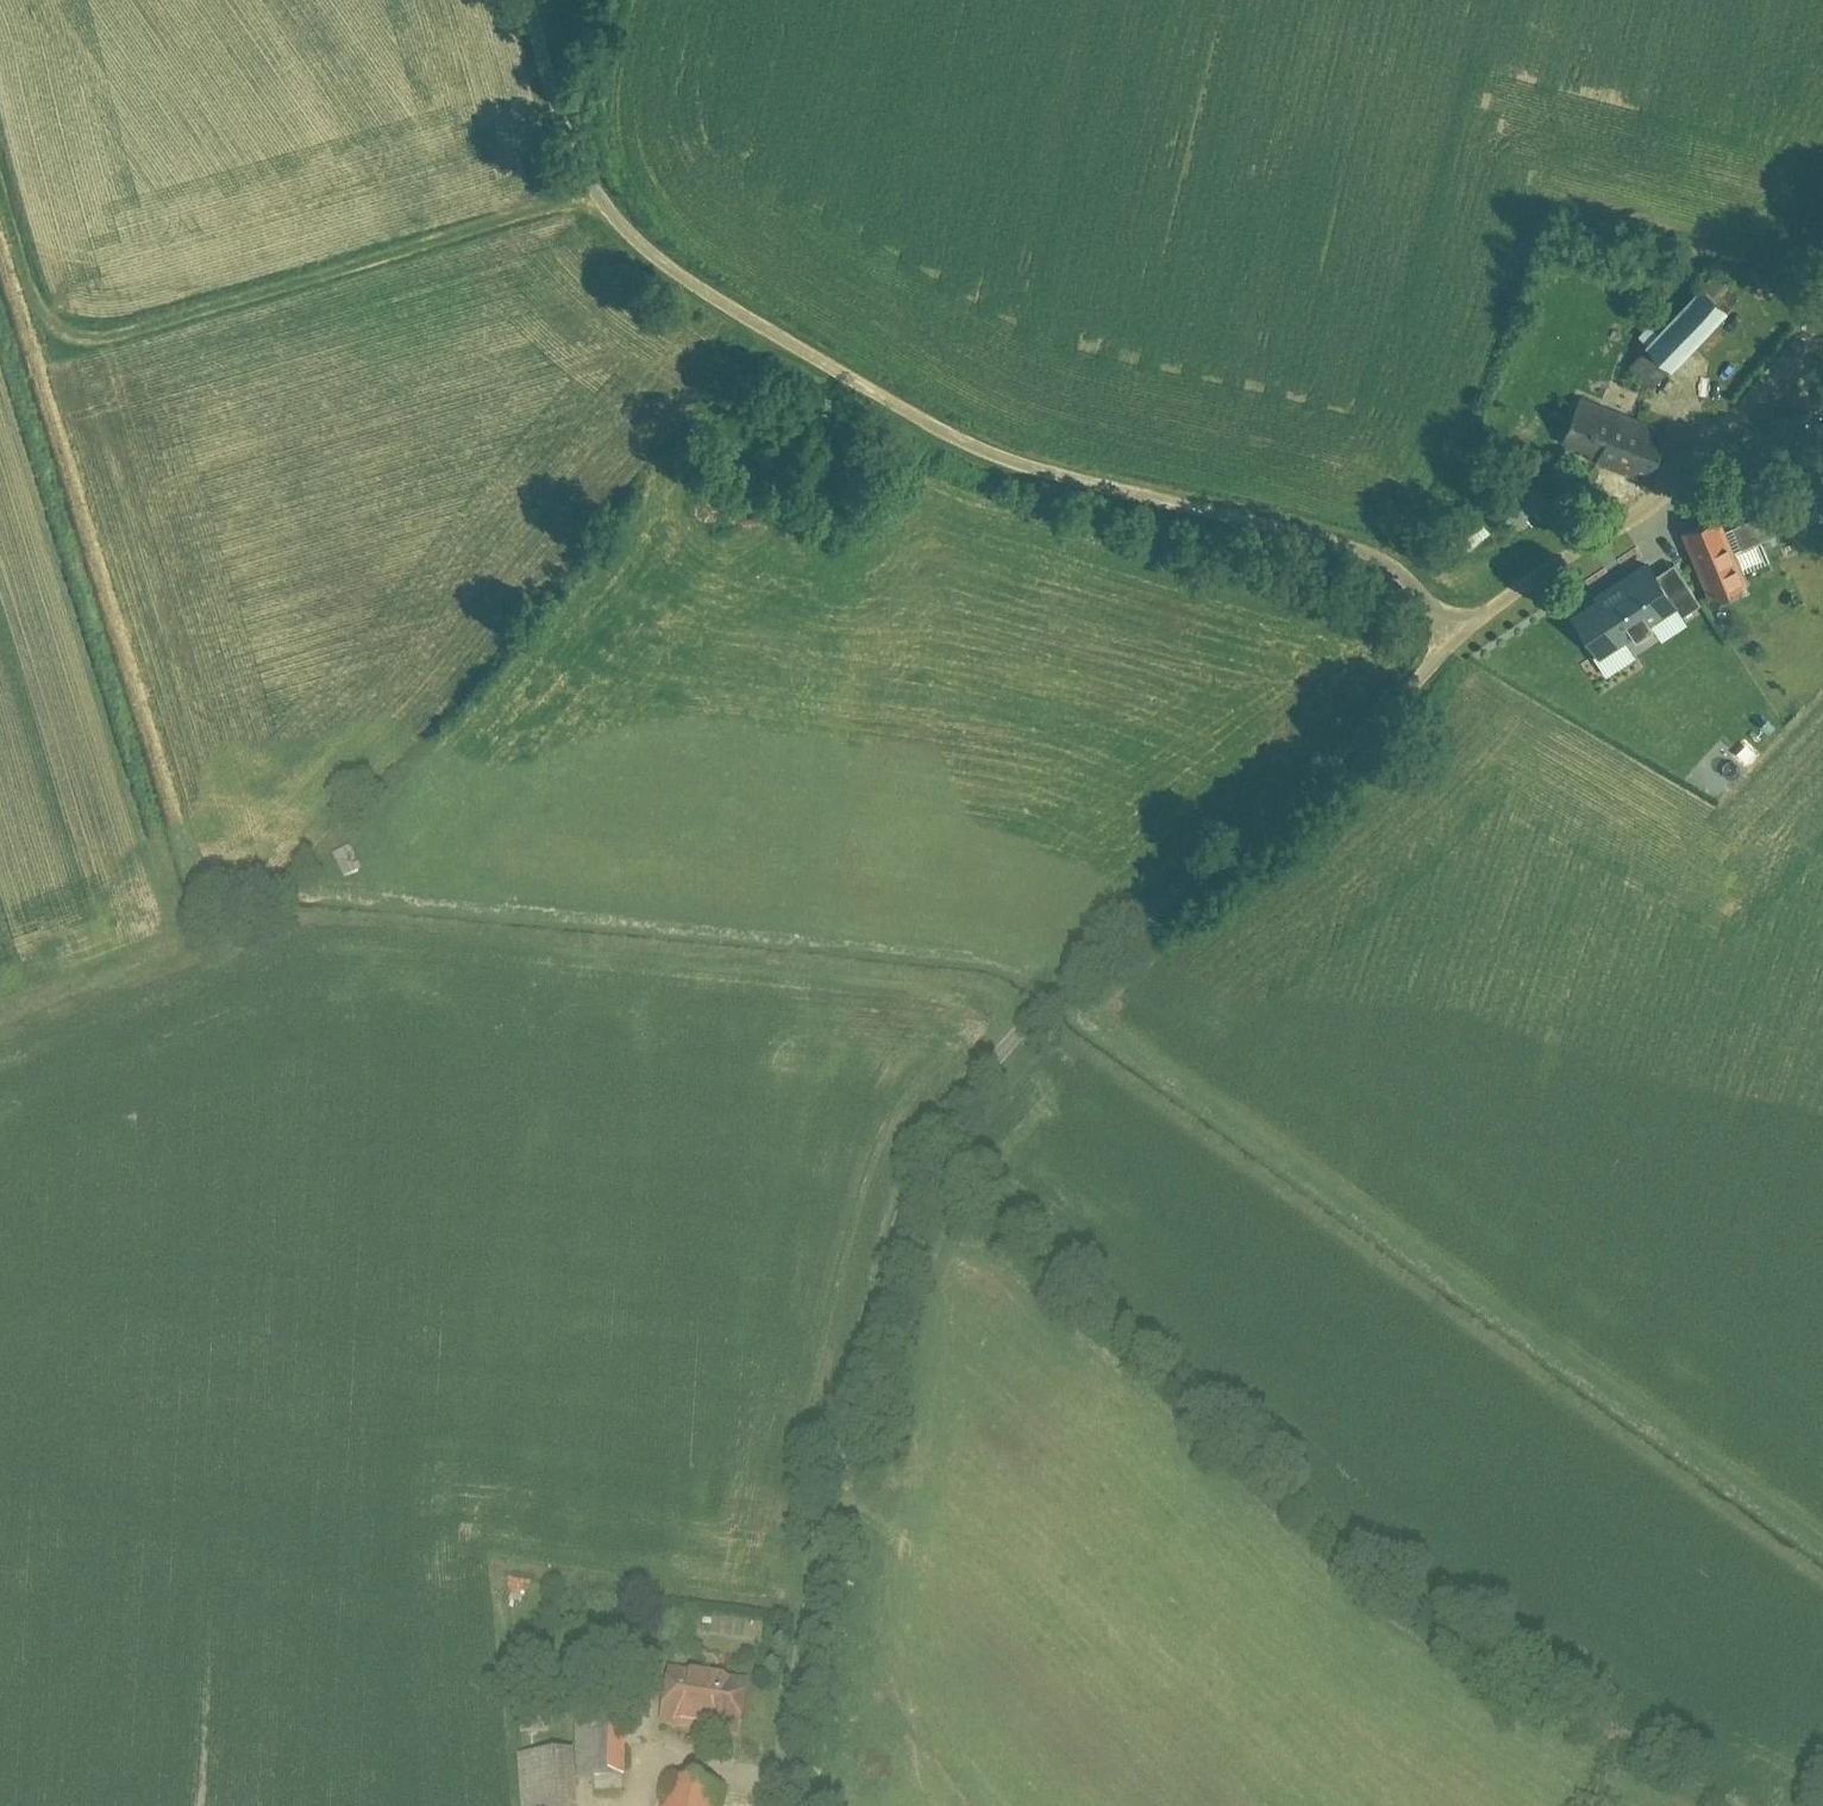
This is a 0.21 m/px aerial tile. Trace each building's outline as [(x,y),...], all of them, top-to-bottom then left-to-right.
[(1725,306),(1702,285),(1632,362),(1655,383),(1725,306)] [(1667,427),(1582,396),(1563,446),(1649,477),(1667,427)] [(1535,483),(1502,507),(1517,527),(1549,503),(1535,483)] [(1719,514),(1682,528),(1708,592),(1744,577),(1733,549),(1724,526),(1719,514)] [(1724,526),(1733,549),(1775,532),(1770,518),(1756,524),(1752,515),(1724,526)] [(1479,516),(1455,534),(1465,548),(1490,530),(1479,516)] [(1645,561),(1569,612),(1598,655),(1674,604),(1654,575),(1645,561)] [(1680,612),(1697,600),(1672,563),(1654,575),(1674,604),(1680,612)] [(353,847),(337,853),(346,877),(362,870),(353,847)] [(666,1672),(658,1721),(735,1734),(743,1685),(666,1672)] [(618,1712),(588,1712),(587,1775),(618,1776),(618,1712)] [(518,1755),(522,1805),(571,1805),(567,1751),(518,1755)] [(670,1785),(666,1805),(713,1805),(715,1794),(670,1785)]
